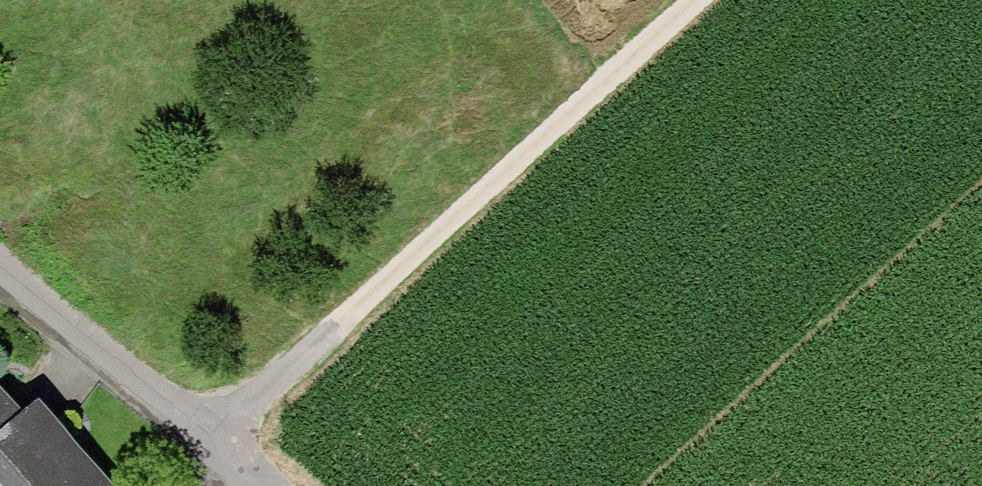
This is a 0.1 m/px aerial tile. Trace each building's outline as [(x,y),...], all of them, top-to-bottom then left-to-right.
[(25,413),(0,386),(0,435),(25,413)] [(115,485),(38,400),(25,413),(0,435),(0,485),(113,485),(115,485)]
